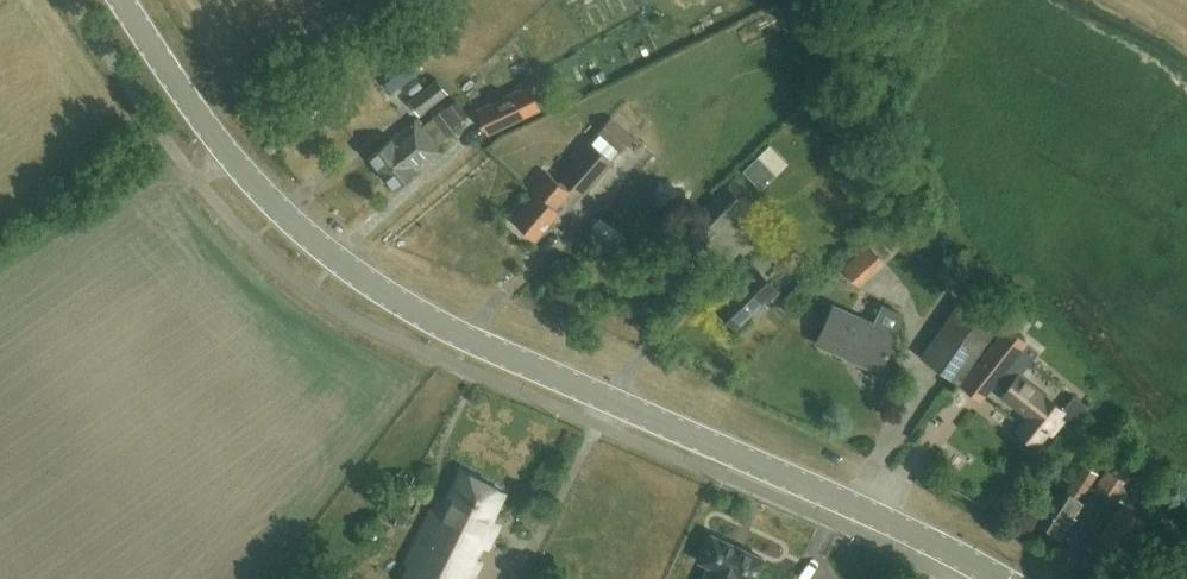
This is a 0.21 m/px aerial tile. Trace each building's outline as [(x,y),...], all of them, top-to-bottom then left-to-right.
[(408,100),(414,107),(419,114),(447,91),(437,78),(408,100)] [(529,86),(478,111),(487,130),(539,105),(529,86)] [(447,108),(458,123),(468,116),(457,101),(447,108)] [(433,116),(448,137),(460,128),(445,107),(433,116)] [(609,116),(597,130),(621,151),(633,137),(609,116)] [(381,171),(413,148),(412,147),(428,135),(416,118),(368,154),(381,171)] [(440,151),(436,146),(428,135),(412,147),(413,148),(381,171),(393,187),(440,151)] [(591,139),(559,176),(580,194),(612,158),(591,139)] [(775,174),(757,156),(744,169),(761,187),(775,174)] [(536,190),(513,217),(536,237),(559,210),(555,207),(569,190),(546,170),(531,187),(536,190)] [(704,236),(715,225),(700,210),(689,221),(704,236)] [(858,288),(882,265),(873,256),(849,278),(858,288)] [(758,315),(769,304),(766,302),(771,297),(772,298),(774,295),(773,295),(778,290),(756,268),(750,261),(737,274),(741,278),(715,305),(736,326),(753,309),(758,315)] [(958,300),(921,354),(958,380),(996,325),(958,300)] [(894,332),(893,331),(833,305),(817,343),(878,369),(894,332)] [(1007,387),(1001,395),(1028,417),(1016,432),(1021,435),(1020,437),(1027,443),(1029,441),(1033,445),(1045,430),(1049,433),(1060,419),(1056,416),(1061,410),(1018,376),(1021,372),(1009,362),(1025,342),(1006,327),(960,385),(979,400),(996,379),(1007,387)] [(1075,533),(1084,519),(1076,514),(1084,502),(1079,499),(1087,486),(1096,473),(1082,464),(1043,524),(1061,535),(1066,528),(1075,533)] [(402,578),(472,578),(481,560),(474,557),(480,544),(487,547),(495,530),(487,526),(503,491),(461,470),(445,504),(435,499),(406,560),(410,562),(402,578)] [(1108,471),(1095,491),(1108,499),(1120,480),(1108,471)] [(1118,503),(1098,538),(1127,554),(1147,520),(1118,503)] [(764,558),(712,535),(700,561),(710,565),(704,578),(754,578),(764,558)]
